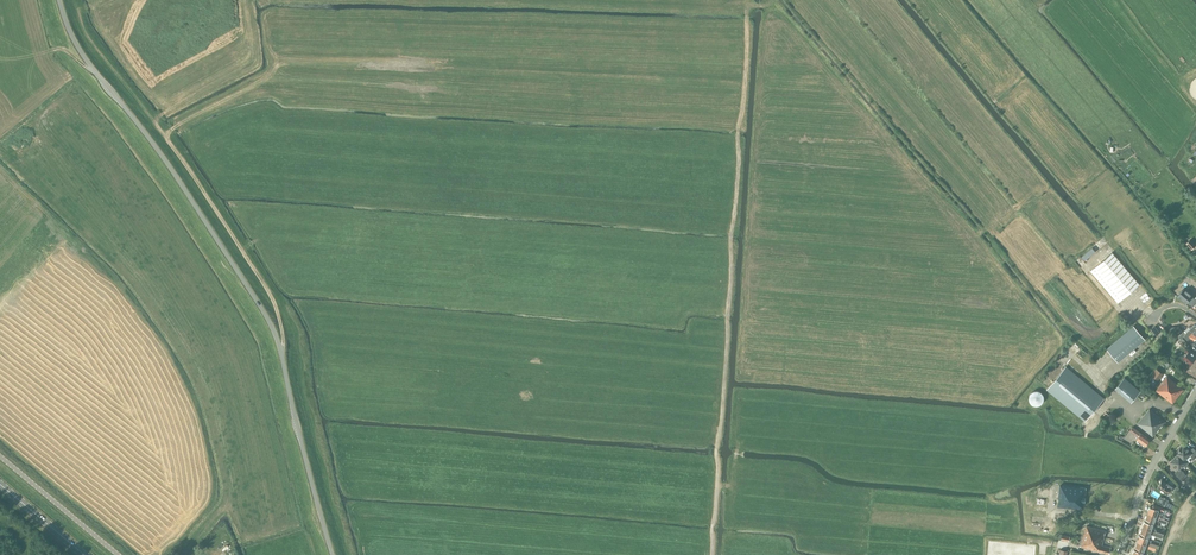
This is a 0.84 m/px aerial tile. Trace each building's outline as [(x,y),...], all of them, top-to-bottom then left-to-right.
[(1195,245),(1190,239),(1186,243),(1191,249),(1195,245)] [(1092,248),(1081,258),(1083,261),(1094,251),(1092,248)] [(1111,252),(1108,249),(1097,259),(1100,262),(1111,252)] [(1090,271),(1118,302),(1139,284),(1112,252),(1090,271)] [(1193,296),(1193,295),(1184,287),(1177,296),(1186,304),(1188,302),(1195,309),(1195,298),(1193,296)] [(1132,323),(1122,312),(1120,315),(1129,326),(1132,323)] [(1194,343),(1195,342),(1195,325),(1195,324),(1185,333),(1184,331),(1180,327),(1174,333),(1179,337),(1188,346),(1192,342),(1194,343)] [(1134,326),(1107,349),(1118,363),(1146,340),(1134,326)] [(1151,329),(1156,335),(1160,332),(1155,326),(1151,329)] [(1183,358),(1185,360),(1186,360),(1190,364),(1195,357),(1195,356),(1195,355),(1187,347),(1184,350),(1187,352),(1183,357),(1183,358)] [(1047,389),(1085,421),(1104,398),(1066,366),(1047,389)] [(1151,375),(1158,380),(1163,373),(1157,369),(1151,375)] [(1152,376),(1148,381),(1153,385),(1157,380),(1152,376)] [(1156,390),(1172,403),(1183,389),(1167,376),(1156,390)] [(1115,388),(1131,402),(1136,396),(1140,391),(1124,378),(1115,388)] [(1031,403),(1032,404),(1035,405),(1038,405),(1041,404),(1043,401),(1044,398),(1043,395),(1042,393),(1039,391),(1037,390),(1034,391),(1032,392),(1030,394),(1029,396),(1029,399),(1030,401),(1030,402),(1031,403)] [(1137,423),(1153,436),(1165,421),(1149,408),(1137,423)] [(1130,431),(1138,437),(1141,433),(1132,427),(1130,431)] [(1141,433),(1138,437),(1136,439),(1145,446),(1150,439),(1141,433)] [(1177,455),(1181,459),(1183,457),(1185,460),(1190,455),(1194,458),(1195,457),(1195,451),(1193,448),(1190,451),(1183,443),(1179,447),(1180,448),(1175,453),(1177,455)] [(1181,459),(1177,455),(1170,462),(1178,470),(1175,472),(1183,481),(1186,478),(1185,476),(1186,475),(1180,469),(1184,465),(1185,466),(1188,463),(1185,460),(1183,457),(1181,459)] [(1157,487),(1164,491),(1164,492),(1168,495),(1174,486),(1168,482),(1168,483),(1162,480),(1157,487)] [(1060,485),(1058,506),(1084,509),(1086,488),(1060,485)] [(1174,487),(1180,495),(1183,493),(1177,485),(1174,487)] [(1162,515),(1163,511),(1165,508),(1153,504),(1152,507),(1150,506),(1148,513),(1164,519),(1165,516),(1162,515)] [(1164,519),(1148,513),(1145,519),(1154,522),(1155,518),(1160,520),(1160,521),(1167,524),(1168,521),(1164,519)] [(1145,521),(1143,527),(1163,535),(1164,532),(1156,529),(1156,530),(1152,528),(1153,524),(1145,521)] [(1081,546),(1108,554),(1110,547),(1102,545),(1106,531),(1087,526),(1081,546)] [(1163,535),(1143,527),(1140,534),(1149,537),(1150,534),(1162,538),(1163,535)] [(1140,535),(1138,541),(1158,549),(1159,546),(1147,542),(1148,538),(1140,535)] [(1158,549),(1138,541),(1135,548),(1143,551),(1145,547),(1156,551),(1156,549),(1158,550),(1158,549)]
